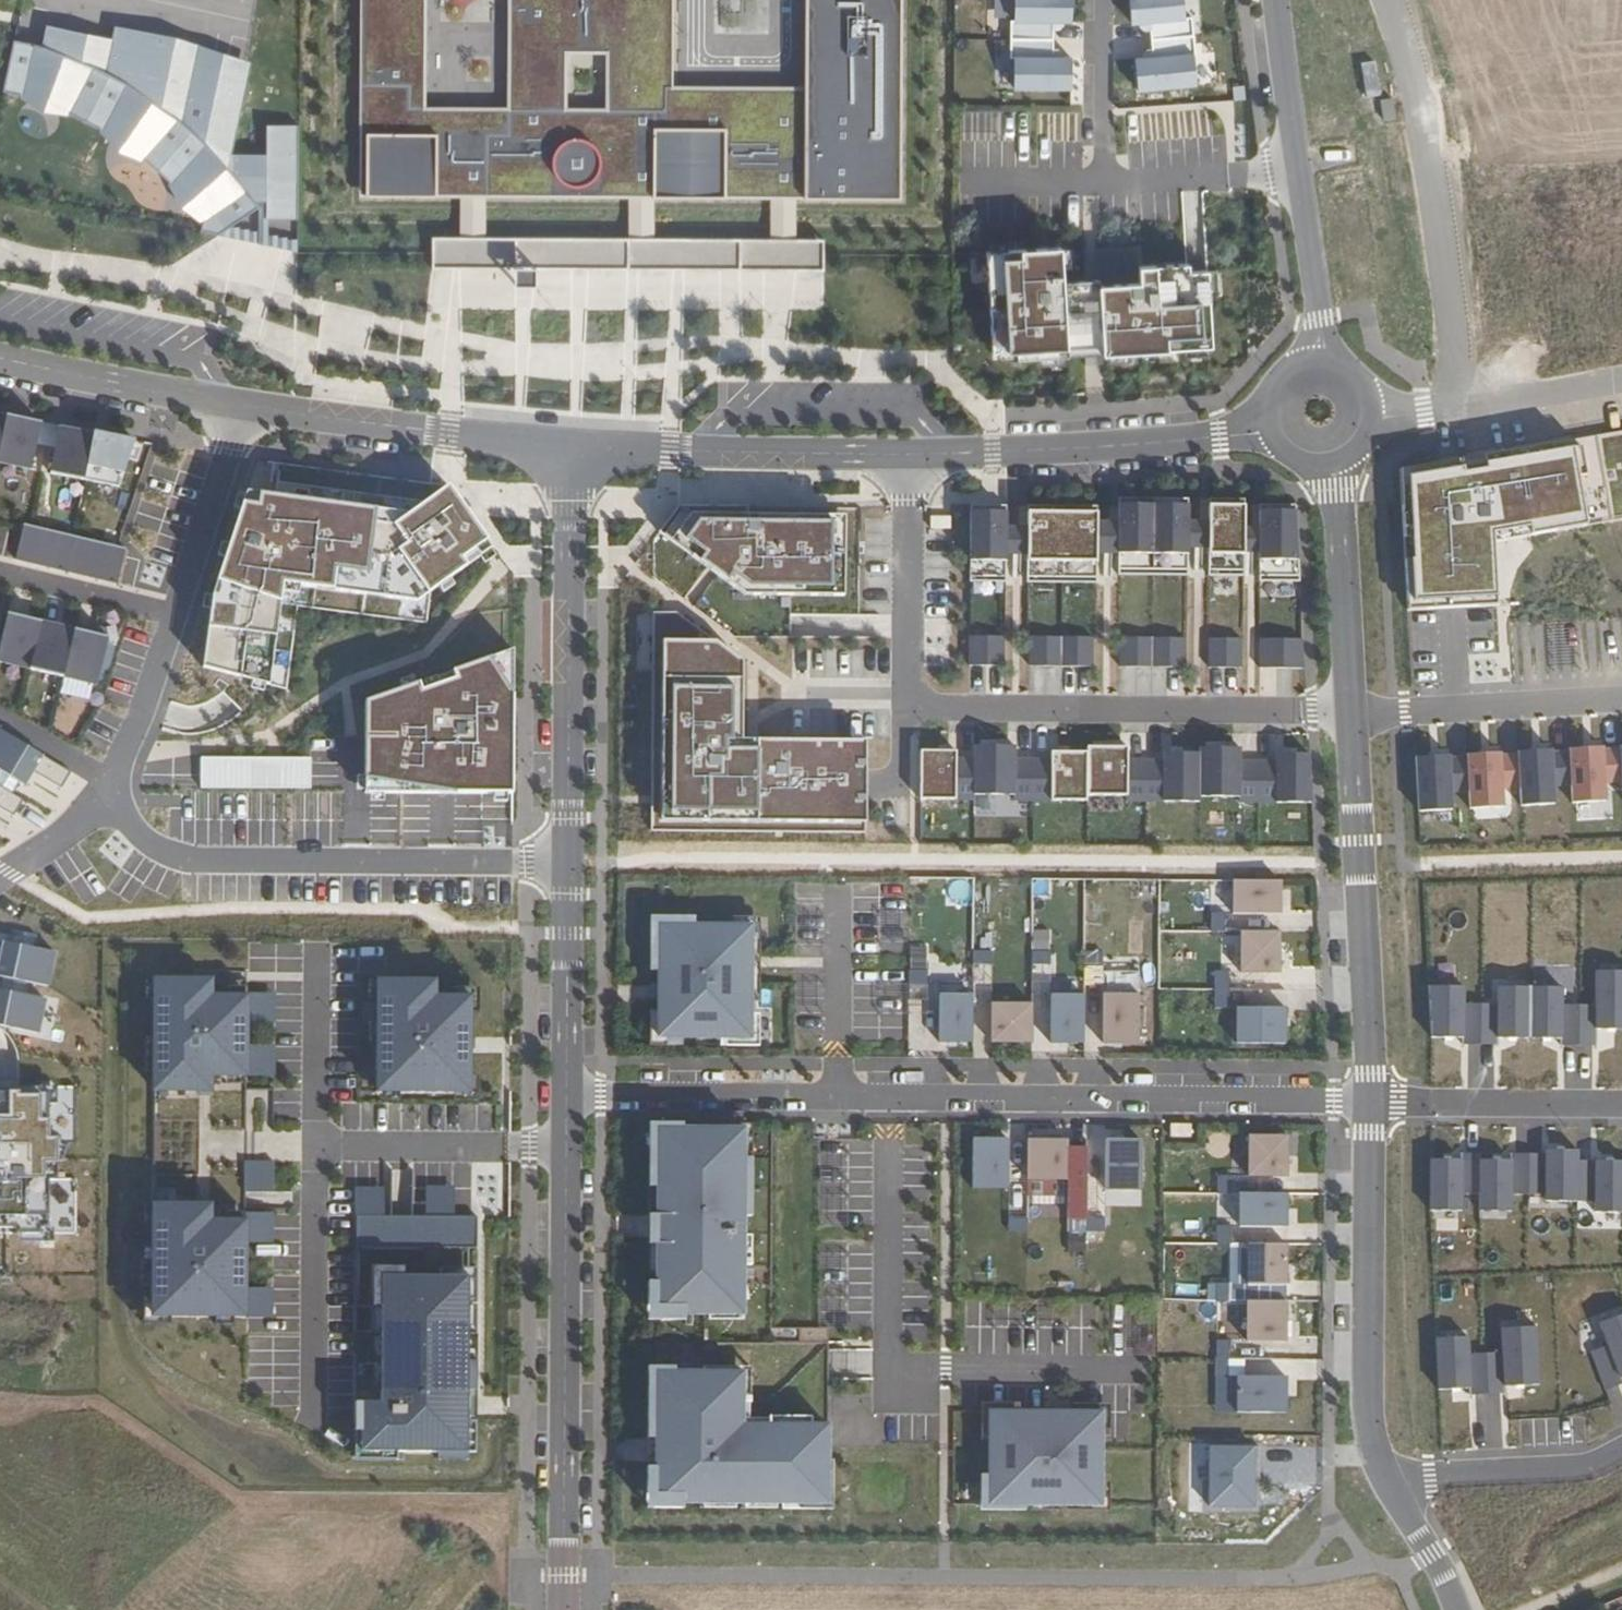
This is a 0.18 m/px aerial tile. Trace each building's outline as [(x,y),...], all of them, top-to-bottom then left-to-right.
[(653,199),(771,199),(795,199),(901,200),(902,0),(805,0),(804,84),(672,83),(673,0),(508,0),(509,110),(426,110),(426,0),(359,0),(358,197),(459,198),(485,198),(626,199),(653,199)] [(1010,40),(1052,40),(1052,23),(1070,23),(1071,0),(1014,0),(1014,21),(1010,21),(1010,40)] [(1152,41),(1193,37),(1192,17),(1184,18),(1182,0),(1130,0),(1132,25),(1150,23),(1152,41)] [(227,169),(248,69),(186,56),(188,43),(155,36),(153,48),(129,43),(131,31),(114,27),(112,40),(47,27),(43,46),(13,40),(2,92),(28,99),(69,113),(100,129),(143,160),(169,183),(201,224),(199,232),(217,232),(258,208),(256,200),(267,200),(267,218),(297,218),(298,127),(268,127),(267,145),(227,169)] [(1195,55),(1193,37),(1152,41),(1153,58),(1136,59),(1139,92),(1196,86),(1193,56),(1195,55)] [(1052,58),(1052,40),(1010,40),(1010,58),(1014,58),(1014,91),(1069,91),(1070,58),(1052,58)] [(1246,100),(1245,85),(1233,86),(1234,101),(1246,100)] [(626,239),(484,239),(485,198),(459,198),(459,238),(432,238),(432,252),(432,269),(822,272),(822,257),(822,241),(794,241),(795,199),(771,199),(771,240),(653,240),(653,199),(626,199),(626,239)] [(1015,360),(1212,348),(1208,271),(1189,272),(1188,264),(1138,267),(1139,283),(1099,286),(1098,280),(1062,282),(1060,247),(986,252),(992,354),(1015,352),(1015,360)] [(40,424),(0,416),(0,464),(30,471),(40,424)] [(119,489),(134,442),(60,428),(51,475),(119,489)] [(1398,471),(1406,609),(1496,607),(1492,543),(1621,520),(1621,432),(1398,471)] [(282,585),(416,603),(492,549),(448,488),(409,516),(246,494),(212,598),(202,669),(269,686),(282,585)] [(741,596),(844,598),(845,519),(746,517),(747,508),(677,507),(658,534),(741,596)] [(1244,531),(1244,508),(1208,508),(1208,526),(1187,526),(1187,508),(1118,507),(1118,515),(1026,514),(1026,532),(1005,532),(1005,514),(970,514),(969,579),(1005,579),(1005,561),(1026,561),(1026,579),(1095,580),(1095,555),(1117,555),(1117,573),(1187,574),(1187,549),(1208,549),(1207,574),(1244,574),(1244,554),(1258,554),(1258,579),(1298,579),(1294,514),(1259,513),(1259,531),(1244,531)] [(15,561),(117,585),(125,550),(23,526),(15,561)] [(648,832),(864,836),(865,743),(756,741),(756,743),(741,743),(742,663),(676,615),(652,614),(648,832)] [(97,687),(108,639),(7,615),(0,643),(0,664),(97,687)] [(999,639),(968,638),(968,668),(999,668),(999,639)] [(1091,639),(1027,638),(1027,668),(1091,668),(1091,639)] [(1184,640),(1120,639),(1119,668),(1183,669),(1184,640)] [(1240,640),(1208,640),(1208,669),(1239,669),(1240,640)] [(1259,670),(1303,670),(1302,640),(1259,640),(1259,670)] [(363,795),(512,796),(512,650),(364,704),(363,795)] [(12,795),(19,784),(23,787),(32,773),(61,790),(70,774),(36,753),(0,732),(0,788),(12,795)] [(973,760),(973,796),(1014,797),(1014,802),(1032,802),(1032,760),(1014,760),(1014,747),(974,747),(973,760)] [(1127,762),(1127,749),(1086,748),(1086,754),(1086,798),(1127,798),(1127,803),(1144,803),(1145,762),(1127,762)] [(1239,804),(1311,804),(1308,756),(1275,756),(1275,763),(1239,763),(1239,749),(1199,749),(1199,755),(1198,798),(1239,798),(1239,804)] [(1621,784),(1619,750),(1602,751),(1602,749),(1568,751),(1568,753),(1570,787),(1571,804),(1605,803),(1604,785),(1621,784)] [(973,796),(973,760),(955,760),(955,753),(920,752),(919,801),(973,802),(973,796)] [(1570,787),(1568,753),(1550,754),(1550,752),(1517,754),(1517,756),(1519,790),(1520,807),(1553,806),(1552,788),(1570,787)] [(1086,798),(1086,754),(1050,753),(1050,761),(1032,760),(1032,802),(1086,803),(1086,798)] [(1198,798),(1199,755),(1163,754),(1163,762),(1145,762),(1144,803),(1198,804),(1198,798)] [(1519,790),(1517,756),(1499,757),(1499,755),(1465,756),(1466,759),(1468,792),(1469,810),(1502,808),(1501,791),(1519,790)] [(1468,792),(1466,759),(1448,760),(1448,757),(1414,759),(1417,813),(1451,811),(1450,793),(1468,792)] [(200,790),(309,791),(309,760),(200,760),(200,790)] [(13,817),(23,801),(12,795),(0,788),(0,809),(13,817)] [(1232,915),(1279,915),(1279,881),(1232,880),(1232,915)] [(655,927),(655,1041),(748,1041),(748,927),(655,927)] [(35,936),(12,931),(10,944),(4,943),(1,959),(0,959),(0,978),(3,979),(25,983),(47,988),(54,953),(32,948),(35,936)] [(1240,973),(1278,974),(1279,933),(1240,933),(1240,973)] [(1032,950),(1031,972),(1049,973),(1049,951),(1032,950)] [(1227,970),(1213,971),(1214,1009),(1228,1009),(1227,970)] [(1133,991),(1134,974),(1115,973),(1114,989),(1133,991)] [(1595,973),(1594,1006),(1596,1031),(1621,1031),(1621,973),(1595,973)] [(212,1074),(247,1074),(249,995),(212,994),(212,978),(155,978),(155,1090),(199,1090),(212,1090),(212,1074)] [(3,979),(0,991),(0,1027),(37,1035),(44,1000),(23,995),(25,983),(3,979)] [(377,982),(376,1093),(468,1093),(469,999),(433,999),(433,983),(377,982)] [(1430,1040),(1462,1040),(1463,988),(1427,987),(1430,1040)] [(1498,1040),(1528,1040),(1529,988),(1496,988),(1496,1005),(1498,1040)] [(1529,1040),(1559,1040),(1561,1006),(1561,989),(1529,988),(1529,1040)] [(1101,1045),(1137,1045),(1138,996),(1101,996),(1101,1045)] [(937,1045),(970,1045),(971,998),(937,998),(937,1045)] [(1049,1045),(1082,1045),(1082,998),(1049,998),(1049,1045)] [(1462,1047),(1479,1047),(1479,1005),(1463,1005),(1462,1040),(1462,1047)] [(1479,1047),(1498,1047),(1498,1040),(1496,1005),(1480,1005),(1479,1047)] [(990,1006),(989,1045),(1029,1045),(1030,1006),(990,1006)] [(1577,1047),(1578,1006),(1561,1006),(1559,1047),(1577,1047)] [(1596,1031),(1594,1006),(1578,1006),(1577,1047),(1596,1048),(1596,1031)] [(1236,1045),(1284,1044),(1284,1009),(1235,1009),(1236,1045)] [(47,1230),(48,1178),(56,1178),(56,1140),(47,1140),(48,1094),(40,1094),(40,1088),(11,1089),(11,1095),(3,1094),(0,1094),(0,1229),(17,1229),(17,1235),(39,1235),(39,1230),(47,1230)] [(1190,1138),(1190,1127),(1170,1126),(1170,1138),(1190,1138)] [(655,1320),(741,1320),(742,1133),(655,1132),(655,1320)] [(1248,1137),(1248,1178),(1287,1178),(1287,1138),(1248,1137)] [(1026,1182),(1066,1182),(1066,1232),(1085,1233),(1085,1220),(1085,1149),(1067,1149),(1067,1142),(1026,1142),(1026,1182)] [(1105,1142),(1104,1191),(1141,1192),(1141,1143),(1105,1142)] [(971,1191),(1007,1191),(1008,1143),(972,1143),(971,1191)] [(1577,1152),(1544,1152),(1544,1203),(1576,1203),(1577,1152)] [(1479,1155),(1460,1155),(1460,1161),(1461,1197),(1478,1196),(1478,1163),(1479,1163),(1479,1155)] [(1527,1156),(1509,1156),(1510,1197),(1527,1197),(1527,1156)] [(1544,1156),(1528,1156),(1527,1197),(1544,1197),(1544,1156)] [(271,1193),(272,1162),(242,1161),(241,1192),(271,1193)] [(1460,1162),(1429,1161),(1430,1215),(1461,1214),(1460,1162)] [(1509,1162),(1479,1162),(1479,1163),(1478,1163),(1478,1213),(1510,1214),(1509,1162)] [(1576,1203),(1594,1203),(1594,1163),(1577,1163),(1576,1203)] [(1594,1214),(1621,1214),(1621,1163),(1595,1163),(1594,1214)] [(1230,1195),(1230,1177),(1217,1177),(1217,1195),(1230,1195)] [(1287,1195),(1240,1195),(1240,1228),(1287,1228),(1287,1195)] [(150,1316),(243,1317),(243,1222),(208,1222),(208,1206),(151,1205),(150,1316)] [(476,1249),(476,1218),(356,1217),(354,1453),(467,1454),(468,1249),(476,1249)] [(1026,1232),(1026,1219),(1007,1219),(1007,1232),(1026,1232)] [(1104,1220),(1085,1220),(1085,1233),(1104,1233),(1104,1220)] [(1217,1246),(1230,1246),(1230,1228),(1217,1227),(1217,1246)] [(1248,1303),(1286,1303),(1286,1246),(1247,1245),(1247,1246),(1230,1246),(1230,1286),(1216,1285),(1216,1303),(1246,1304),(1246,1303),(1248,1303)] [(1247,1343),(1286,1343),(1286,1303),(1248,1303),(1247,1343)] [(1598,1325),(1620,1379),(1621,1378),(1621,1316),(1598,1325)] [(1535,1327),(1500,1329),(1504,1387),(1538,1385),(1535,1327)] [(1468,1389),(1466,1337),(1435,1339),(1437,1390),(1468,1389)] [(1229,1342),(1216,1342),(1216,1360),(1229,1360),(1229,1342)] [(1621,1385),(1607,1347),(1590,1354),(1604,1391),(1621,1385)] [(1501,1353),(1467,1354),(1468,1395),(1504,1393),(1501,1353)] [(1243,1360),(1229,1360),(1229,1379),(1216,1379),(1216,1413),(1237,1413),(1237,1377),(1243,1377),(1243,1360)] [(1229,1360),(1216,1360),(1216,1379),(1229,1379),(1229,1360)] [(654,1508),(827,1508),(827,1430),(741,1430),(741,1377),(654,1377),(654,1508)] [(1237,1413),(1286,1414),(1286,1377),(1243,1377),(1237,1377),(1237,1413)] [(989,1509),(1102,1509),(1102,1416),(989,1415),(989,1509)] [(1209,1507),(1254,1508),(1254,1448),(1209,1448),(1209,1507)]
